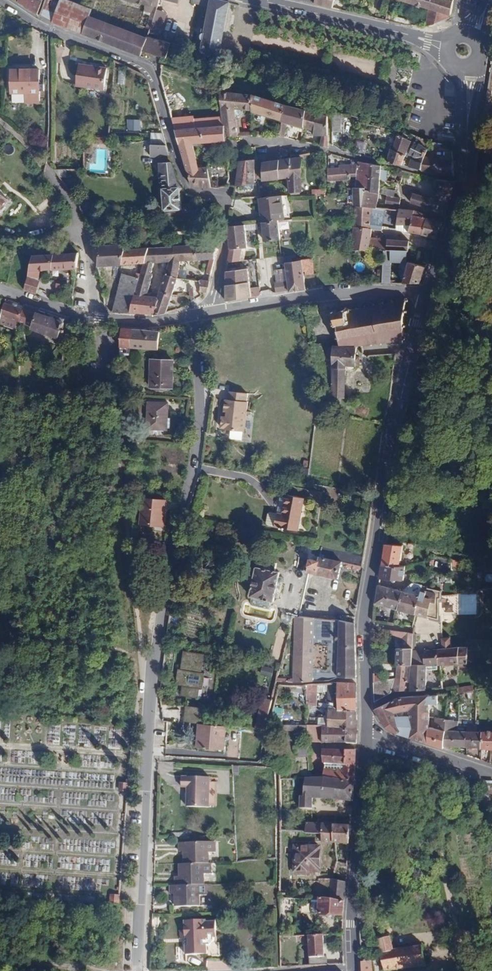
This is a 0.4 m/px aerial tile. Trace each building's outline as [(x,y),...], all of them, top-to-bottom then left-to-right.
[(18,2),(37,15),(41,3),(35,0),(18,0),(18,2)] [(57,8),(45,0),(39,16),(51,23),(92,38),(98,20),(88,16),(57,8)] [(216,0),(211,0),(205,33),(203,34),(202,34),(201,36),(201,38),(201,40),(203,41),(201,53),(193,51),(191,59),(217,67),(229,3),(216,0)] [(430,9),(451,15),(453,1),(450,0),(400,0),(430,9)] [(430,9),(427,26),(434,25),(450,18),(451,15),(430,9)] [(146,29),(150,30),(155,14),(151,13),(144,11),(143,13),(150,16),(146,29)] [(98,20),(92,38),(140,56),(142,51),(166,58),(170,44),(148,37),(147,39),(98,20)] [(74,87),(82,88),(82,78),(83,67),(78,66),(74,87)] [(82,78),(82,88),(103,91),(106,69),(93,67),(92,69),(83,67),(82,78)] [(39,70),(11,70),(11,93),(39,93),(39,91),(44,91),(44,84),(39,84),(39,70)] [(232,89),(221,89),(222,93),(220,93),(221,107),(222,107),(223,118),(224,137),(225,137),(238,137),(235,109),(254,111),(253,95),(233,94),(232,89)] [(173,90),(164,92),(175,130),(194,128),(194,118),(181,119),(173,90)] [(285,105),(253,95),(254,111),(254,114),(283,122),(285,105)] [(306,111),(285,105),(283,122),(280,136),(284,138),(286,123),(294,125),(303,128),(306,111)] [(328,116),(306,111),(303,128),(303,131),(302,133),(313,137),(322,136),(320,146),(327,147),(328,116)] [(332,113),(332,133),(343,133),(343,116),(332,113)] [(224,137),(223,118),(213,119),(213,127),(215,127),(216,142),(226,141),(225,137),(224,137)] [(141,121),(128,121),(128,132),(141,132),(141,121)] [(303,128),(294,125),(293,131),(302,134),(302,133),(303,131),(303,128)] [(215,127),(213,127),(194,128),(175,130),(179,146),(192,144),(216,142),(215,127)] [(407,158),(413,143),(401,136),(396,152),(393,151),(390,164),(403,167),(405,163),(407,158)] [(410,169),(423,172),(427,159),(429,152),(413,143),(407,158),(414,161),(410,169)] [(192,144),(179,146),(182,156),(194,152),(192,144)] [(167,150),(166,146),(151,145),(150,156),(161,157),(161,154),(169,155),(167,150)] [(194,152),(182,156),(186,170),(198,168),(198,166),(194,152)] [(289,178),(289,191),(300,191),(301,158),(290,160),(289,178)] [(455,178),(454,164),(427,159),(423,172),(423,173),(455,178)] [(254,160),(239,161),(235,187),(255,185),(254,160)] [(290,160),(262,164),(262,181),(289,178),(290,160)] [(327,168),(327,176),(350,174),(357,173),(366,173),(366,177),(380,180),(385,181),(386,171),(380,171),(381,166),(375,165),(360,162),(359,164),(338,166),(337,168),(327,168)] [(176,179),(172,164),(160,165),(163,212),(181,210),(179,189),(181,188),(178,183),(176,179)] [(203,168),(202,165),(198,166),(198,168),(186,170),(191,186),(211,188),(210,182),(207,167),(203,168)] [(357,179),(356,188),(379,194),(379,188),(380,180),(366,177),(366,173),(357,173),(357,179)] [(423,194),(413,192),(410,203),(428,209),(444,216),(455,183),(443,181),(434,179),(432,186),(435,188),(431,200),(423,197),(423,194)] [(346,193),(347,206),(356,206),(369,208),(377,208),(379,195),(379,194),(356,188),(355,188),(355,187),(348,188),(346,193)] [(379,188),(379,194),(379,195),(385,196),(393,198),(395,192),(379,188)] [(395,198),(393,198),(385,196),(386,206),(399,206),(399,200),(396,197),(395,198)] [(276,198),(261,200),(264,224),(278,220),(278,216),(280,215),(279,213),(278,214),(277,205),(278,205),(278,203),(277,203),(276,198)] [(356,206),(354,228),(369,229),(370,218),(368,217),(369,208),(356,206)] [(377,208),(369,208),(368,217),(370,218),(369,229),(371,230),(382,231),(383,225),(396,230),(396,225),(399,210),(377,208)] [(414,211),(399,210),(396,225),(409,225),(407,232),(416,234),(421,235),(428,219),(424,218),(424,216),(414,211)] [(442,223),(428,219),(421,235),(435,239),(436,239),(442,223)] [(278,220),(264,224),(265,241),(281,239),(278,220)] [(246,226),(227,227),(230,250),(247,249),(246,226)] [(369,229),(354,228),(351,251),(367,251),(369,242),(370,238),(371,230),(369,229)] [(367,251),(383,251),(385,251),(386,240),(370,238),(369,242),(367,251)] [(386,240),(385,251),(391,251),(407,251),(408,242),(386,240)] [(214,259),(218,244),(197,245),(199,260),(211,259),(214,259)] [(122,245),(99,247),(96,266),(97,267),(143,263),(147,249),(123,251),(122,245)] [(199,260),(197,245),(174,246),(171,260),(165,275),(178,279),(180,267),(180,261),(195,260),(196,281),(200,281),(199,260)] [(162,247),(147,249),(143,263),(130,314),(146,314),(150,297),(146,297),(151,275),(150,274),(153,263),(165,262),(164,266),(163,271),(165,271),(164,274),(165,275),(171,260),(174,246),(166,247),(162,247)] [(383,251),(382,283),(390,284),(390,281),(391,251),(385,251),(383,251)] [(78,253),(32,256),(23,290),(34,294),(38,280),(37,280),(40,271),(76,269),(78,253)] [(314,275),(313,260),(302,261),(304,276),(314,275)] [(304,276),(302,261),(285,263),(288,291),(305,289),(304,276)] [(411,262),(406,262),(400,262),(398,269),(401,269),(399,274),(401,280),(404,281),(409,263),(410,264),(411,262)] [(404,281),(402,284),(420,284),(426,267),(410,264),(409,263),(404,281)] [(248,269),(226,271),(226,286),(250,283),(248,269)] [(178,279),(165,275),(160,292),(172,295),(178,279)] [(205,292),(209,281),(200,285),(201,292),(205,292)] [(250,283),(226,286),(226,302),(251,297),(250,283)] [(172,295),(160,292),(158,297),(153,315),(165,313),(172,295)] [(158,297),(150,297),(146,314),(153,315),(158,297)] [(370,307),(369,307),(365,308),(364,306),(361,306),(362,308),(356,310),(355,307),(353,308),(353,310),(345,311),(345,308),(342,309),(343,311),(334,312),(335,309),(332,310),(332,312),(329,313),(329,316),(332,316),(333,320),(330,320),(330,325),(332,326),(334,326),(336,337),(335,337),(335,340),(336,340),(338,347),(352,348),(353,345),(361,345),(368,344),(368,347),(371,346),(370,344),(378,343),(378,346),(381,345),(380,343),(387,342),(387,344),(389,344),(389,341),(399,340),(400,343),(401,343),(402,340),(403,340),(404,338),(402,337),(403,327),(404,327),(405,325),(403,325),(404,313),(406,313),(406,310),(404,310),(405,303),(407,303),(407,301),(405,300),(405,299),(403,299),(402,301),(391,303),(391,301),(389,302),(389,303),(382,305),(382,303),(380,303),(380,305),(373,306),(373,304),(370,304),(370,307)] [(64,323),(63,319),(59,317),(58,320),(44,314),(44,312),(38,310),(12,301),(11,305),(3,302),(0,312),(0,314),(32,325),(31,327),(58,337),(59,336),(63,337),(63,332),(64,323)] [(316,315),(315,303),(304,305),(305,310),(305,317),(316,315)] [(121,347),(132,348),(134,330),(123,329),(121,347)] [(157,351),(158,332),(134,330),(132,348),(157,351)] [(323,360),(321,345),(310,347),(312,362),(323,360)] [(352,348),(338,347),(334,347),(330,398),(341,398),(344,366),(358,367),(359,357),(355,356),(356,348),(352,348)] [(171,390),(173,362),(152,360),(150,388),(171,390)] [(250,436),(252,405),(250,404),(250,396),(232,396),(231,404),(228,404),(228,417),(231,418),(231,422),(227,422),(227,434),(230,434),(230,435),(250,436)] [(165,431),(166,404),(147,402),(144,429),(165,431)] [(281,514),(285,495),(280,494),(276,513),(281,514)] [(303,498),(285,495),(281,514),(276,513),(273,526),(296,530),(303,498)] [(167,512),(168,502),(147,500),(143,525),(163,527),(165,511),(167,512)] [(273,526),(276,513),(269,512),(267,513),(265,523),(266,525),(273,526)] [(184,537),(178,540),(178,543),(177,545),(184,549),(189,547),(189,540),(184,537)] [(403,546),(386,545),(384,553),(382,566),(400,567),(400,566),(403,546)] [(362,566),(364,556),(320,547),(318,557),(334,560),(341,561),(346,562),(359,565),(362,566)] [(334,560),(318,557),(317,561),(310,559),(307,572),(308,572),(337,578),(341,561),(334,560)] [(464,570),(465,564),(458,562),(452,561),(450,567),(464,570)] [(295,570),(296,568),(265,562),(264,570),(256,568),(249,597),(273,602),(281,614),(285,614),(295,570)] [(382,566),(380,580),(403,581),(405,567),(400,566),(400,567),(382,566)] [(296,617),(298,617),(308,572),(307,572),(295,570),(285,614),(293,616),(296,617)] [(377,586),(375,608),(383,610),(385,607),(396,610),(404,593),(403,592),(378,586),(377,586)] [(459,590),(459,602),(477,602),(477,590),(459,590)] [(404,593),(396,610),(416,615),(420,597),(415,596),(404,593)] [(431,600),(425,598),(420,597),(416,615),(427,618),(431,600)] [(285,614),(281,614),(280,616),(281,619),(281,621),(283,622),(285,623),(286,623),(288,623),(290,623),(291,621),(293,616),(285,614)] [(354,678),(355,624),(298,617),(296,617),(294,656),(296,656),(294,682),(298,682),(329,680),(336,677),(354,678)] [(399,631),(391,631),(390,638),(397,639),(399,631)] [(397,639),(413,641),(414,634),(399,631),(397,639)] [(467,664),(468,649),(459,648),(450,649),(443,650),(437,650),(441,666),(442,666),(467,664)] [(397,665),(399,665),(408,666),(411,666),(411,665),(412,649),(398,649),(397,665)] [(441,666),(437,650),(430,651),(424,651),(424,665),(411,665),(411,666),(410,671),(407,671),(406,681),(407,680),(407,682),(410,682),(409,691),(425,689),(426,667),(437,666),(441,666)] [(178,687),(187,689),(185,698),(197,699),(198,690),(202,691),(204,675),(200,674),(202,656),(186,654),(186,660),(182,660),(180,671),(177,671),(175,679),(179,679),(178,687)] [(394,679),(392,693),(404,691),(406,681),(407,671),(408,666),(399,665),(398,673),(400,677),(394,679)] [(272,669),(262,667),(259,675),(270,677),(272,669)] [(385,681),(377,682),(374,683),(375,703),(388,697),(385,681)] [(345,684),(338,683),(338,698),(355,697),(354,684),(345,684)] [(396,733),(428,743),(428,728),(429,727),(429,704),(429,696),(400,698),(374,710),(384,727),(396,733)] [(256,729),(264,699),(260,697),(251,728),(256,729)] [(355,697),(338,698),(339,711),(356,711),(355,697)] [(263,729),(271,700),(264,699),(256,729),(263,729)] [(339,711),(332,707),(332,717),(332,725),(321,725),(320,742),(322,742),(346,743),(346,744),(356,744),(356,727),(356,711),(339,711)] [(186,708),(184,723),(196,724),(199,725),(200,709),(186,708)] [(446,720),(443,748),(453,751),(453,747),(467,748),(468,732),(456,731),(457,727),(458,723),(458,713),(451,711),(449,720),(446,720)] [(428,743),(443,748),(446,720),(438,719),(437,728),(429,727),(428,728),(428,743)] [(199,725),(196,724),(194,747),(221,750),(224,727),(218,726),(199,725)] [(306,724),(306,729),(306,742),(320,742),(321,725),(306,724)] [(468,732),(467,748),(482,749),(483,732),(476,732),(476,727),(471,727),(471,732),(468,732)] [(483,732),(482,749),(491,750),(491,733),(483,732)] [(306,749),(306,756),(306,757),(322,757),(322,750),(306,749)] [(355,767),(355,751),(344,751),(322,750),(322,757),(306,757),(306,762),(324,764),(323,778),(328,779),(328,780),(353,783),(355,767)] [(218,782),(211,782),(211,777),(188,776),(188,777),(181,776),(181,786),(187,787),(187,807),(209,807),(209,805),(217,806),(218,782)] [(351,802),(353,783),(328,780),(328,779),(323,778),(304,779),(302,797),(299,797),(299,808),(310,809),(311,798),(324,799),(351,802)] [(128,782),(118,782),(118,789),(128,790),(128,782)] [(485,785),(484,797),(491,798),(491,783),(485,782),(485,785)] [(305,824),(304,832),(304,834),(320,835),(321,825),(305,824)] [(332,840),(333,825),(321,825),(320,835),(320,842),(332,840)] [(349,833),(350,826),(333,825),(332,840),(334,841),(348,844),(349,833)] [(183,866),(208,864),(208,854),(214,853),(214,843),(178,844),(178,854),(183,853),(183,866)] [(315,857),(319,857),(319,847),(294,847),(294,855),(293,856),(293,862),(294,862),(294,873),(308,873),(308,871),(314,871),(315,857)] [(210,876),(210,864),(208,864),(183,866),(178,866),(179,878),(175,879),(175,887),(203,886),(204,876),(210,876)] [(330,880),(328,899),(328,900),(343,902),(343,897),(344,890),(345,882),(330,880)] [(206,895),(205,885),(203,886),(175,887),(169,887),(170,896),(176,897),(176,908),(199,907),(199,896),(206,895)] [(110,894),(109,903),(119,903),(119,895),(110,894)] [(328,899),(319,898),(319,915),(341,916),(342,908),(343,902),(328,900),(328,899)] [(295,905),(279,905),(279,914),(295,914),(295,905)] [(209,947),(212,944),(213,943),(213,940),(213,932),(216,932),(215,923),(205,923),(204,922),(184,922),(184,933),(185,941),(185,957),(206,956),(206,947),(209,947)] [(375,937),(379,952),(379,954),(383,970),(384,970),(425,966),(421,946),(391,950),(387,934),(375,937)] [(323,956),(322,935),(307,936),(298,936),(298,942),(307,942),(308,966),(326,965),(326,956),(323,956)] [(360,962),(361,970),(373,970),(371,961),(360,962)]
